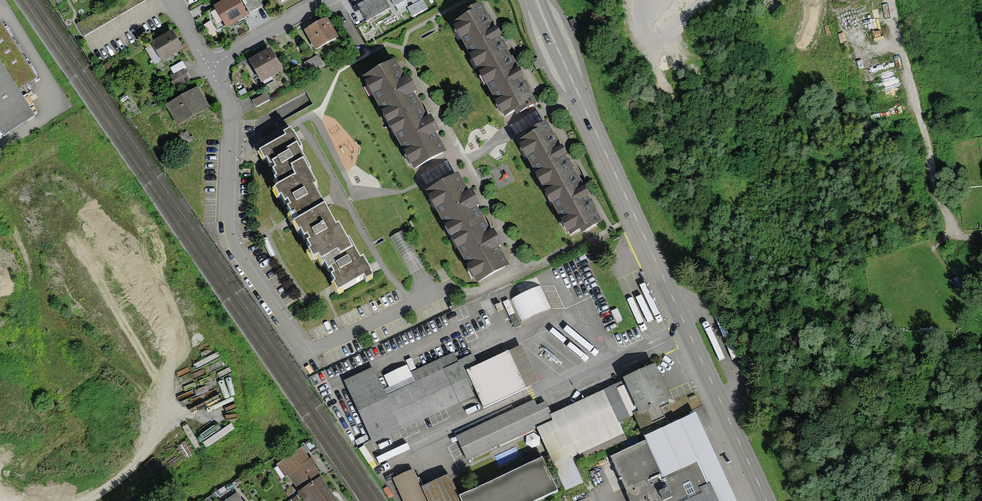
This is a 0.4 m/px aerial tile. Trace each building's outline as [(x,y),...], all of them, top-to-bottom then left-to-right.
[(142,0),(120,0),(77,26),(84,37),(143,1),(142,0)] [(216,9),(226,26),(244,15),(235,0),(232,0),(216,9)] [(361,7),(368,19),(388,7),(384,0),(373,0),(361,7)] [(494,26),(480,0),(450,17),(504,116),(514,110),(516,114),(537,103),(523,76),(524,75),(519,66),(517,66),(507,48),(508,47),(503,39),(502,40),(499,35),(501,34),(496,25),(494,26)] [(327,22),(306,33),(316,51),(337,40),(327,22)] [(1,138),(33,118),(17,93),(36,81),(0,24),(0,137),(1,138)] [(180,51),(171,34),(151,45),(161,62),(180,51)] [(268,52),(248,63),(260,83),(279,72),(268,52)] [(395,57),(362,75),(414,169),(447,150),(436,131),(439,129),(431,114),(427,116),(413,91),(417,89),(408,74),(405,75),(395,57)] [(320,66),(316,59),(304,65),(309,72),(320,66)] [(182,72),(169,80),(174,88),(187,80),(182,72)] [(207,108),(197,90),(166,108),(177,126),(207,108)] [(560,144),(546,119),(516,135),(569,234),(580,228),(582,232),(603,221),(588,194),(590,193),(585,184),(583,185),(573,166),(574,166),(569,157),(567,158),(565,154),(567,152),(562,143),(560,144)] [(286,134),(259,148),(264,157),(266,156),(270,163),(274,161),(276,165),(273,167),(277,174),(275,175),(278,182),(275,183),(276,184),(275,185),(279,193),(281,192),(285,199),(288,197),(291,202),(288,204),(291,211),(287,213),(296,229),(301,227),(305,233),(307,232),(310,237),(307,239),(311,246),(309,247),(313,255),(318,252),(323,261),(325,260),(329,267),(332,266),(334,271),(331,272),(335,279),(333,280),(338,288),(364,274),(366,278),(373,273),(372,270),(364,255),(361,256),(349,235),(347,236),(339,221),(336,223),(314,183),(317,182),(309,166),(310,166),(299,146),(302,144),(294,129),(293,130),(291,126),(284,130),(286,134)] [(185,133),(179,137),(184,146),(191,141),(185,133)] [(456,170),(424,188),(476,281),(508,263),(498,244),(501,242),(492,227),(488,229),(475,204),(478,202),(470,187),(467,188),(456,170)] [(483,408),(534,383),(519,352),(468,376),(483,408)] [(372,442),(470,396),(454,362),(381,395),(371,374),(346,385),(372,442)] [(550,422),(537,428),(565,490),(580,483),(571,463),(623,439),(616,423),(636,414),(641,425),(660,416),(656,408),(669,402),(656,374),(550,422)] [(540,401),(458,438),(468,460),(537,428),(550,422),(540,401)] [(613,460),(631,500),(735,500),(698,421),(613,460)] [(279,466),(298,494),(319,479),(300,451),(279,466)] [(540,461),(460,499),(461,500),(545,500),(556,496),(540,461)] [(448,478),(420,492),(411,474),(394,483),(402,500),(458,500),(448,478)] [(298,494),(303,500),(333,500),(319,479),(298,494)]
